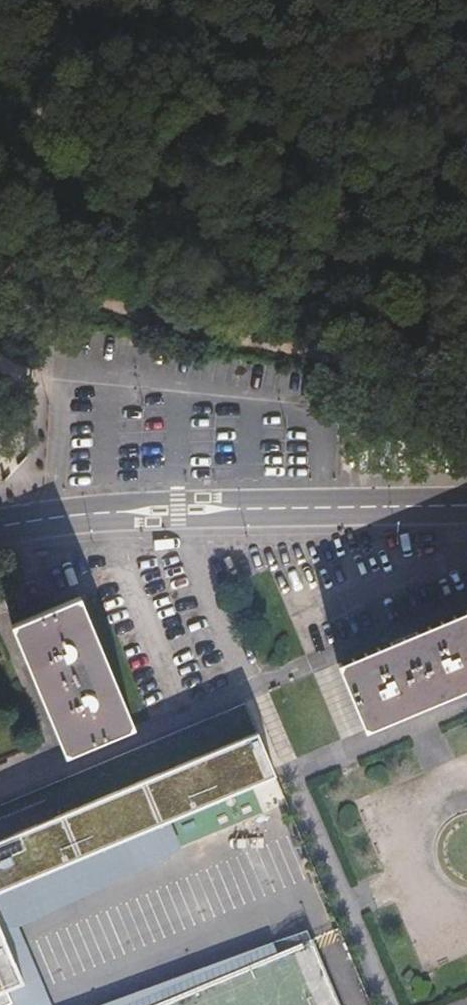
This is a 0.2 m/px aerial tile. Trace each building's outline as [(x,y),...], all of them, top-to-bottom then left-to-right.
[(63,750),(65,755),(133,727),(132,722),(127,712),(126,708),(122,700),(121,696),(117,687),(115,683),(112,675),(110,671),(106,661),(105,658),(101,649),(99,646),(96,637),(94,633),(90,624),(89,620),(85,611),(84,607),(79,597),(78,593),(9,622),(11,625),(15,636),(16,639),(20,649),(21,651),(26,661),(27,665),(30,672),(31,674),(32,677),(36,686),(37,690),(41,698),(41,700),(43,703),(46,712),(48,715),(52,725),(53,728),(57,737),(58,740),(63,750)] [(334,661),(362,727),(366,725),(375,722),(378,720),(387,717),(390,715),(399,711),(403,710),(412,706),(416,705),(425,701),(429,699),(437,696),(441,694),(450,690),(453,689),(463,685),(466,683),(466,605),(464,606),(461,608),(451,612),(448,613),(439,617),(436,618),(429,621),(426,622),(423,624),(413,628),(410,629),(401,633),(398,634),(388,638),(384,640),(375,644),(372,645),(365,648),(362,649),(359,650),(350,654),(347,655),(338,659),(334,661)] [(179,851),(168,823),(173,821),(273,780),(254,736),(0,842),(0,1004),(49,1004),(16,928),(179,851)] [(35,821),(63,810),(58,797),(30,808),(35,821)] [(310,942),(276,956),(271,943),(101,1004),(336,1004),(310,942)]
